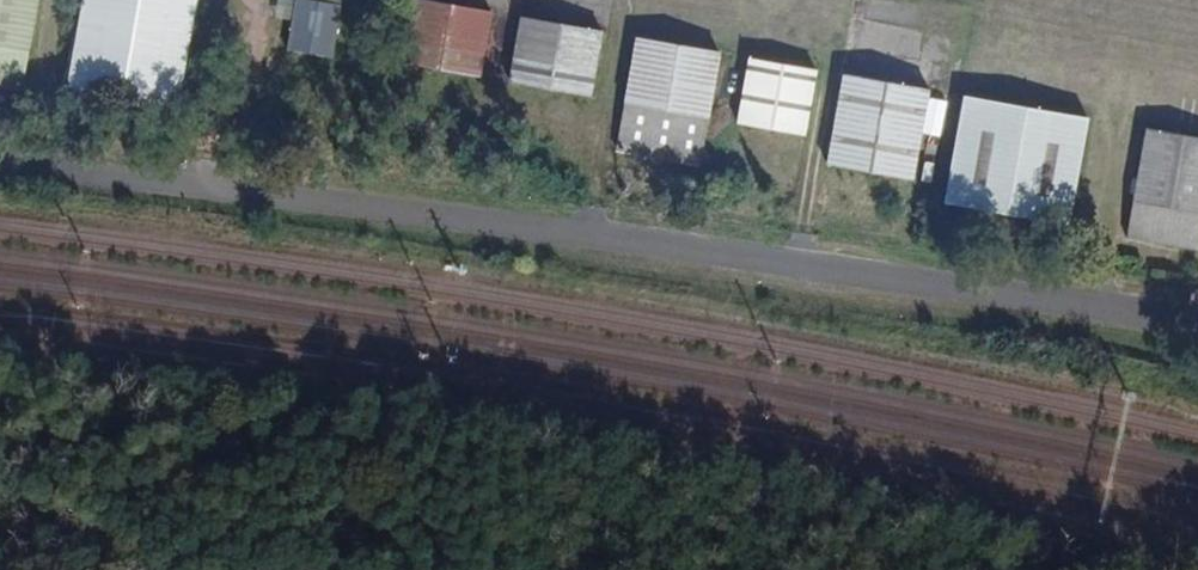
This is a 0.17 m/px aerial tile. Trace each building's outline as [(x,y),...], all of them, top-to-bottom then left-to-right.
[(37,0),(0,0),(0,84),(21,88),(37,0)] [(195,0),(81,0),(63,93),(177,113),(195,0)] [(293,4),(286,50),(330,57),(335,20),(337,4),(309,0),(294,0),(293,4)] [(484,56),(491,10),(425,0),(407,0),(402,27),(399,44),(396,62),(481,76),(481,74),(484,56)] [(518,17),(509,65),(506,82),(591,97),(591,95),(602,31),(518,17)] [(699,164),(702,147),(705,130),(720,51),(634,37),(623,106),(620,121),(615,152),(699,164)] [(735,123),(804,136),(815,69),(747,58),(735,123)] [(825,164),(913,180),(929,90),(840,74),(825,164)] [(962,95),(942,202),(1069,225),(1088,118),(962,95)] [(1145,127),(1126,238),(1197,250),(1197,136),(1145,127)]
